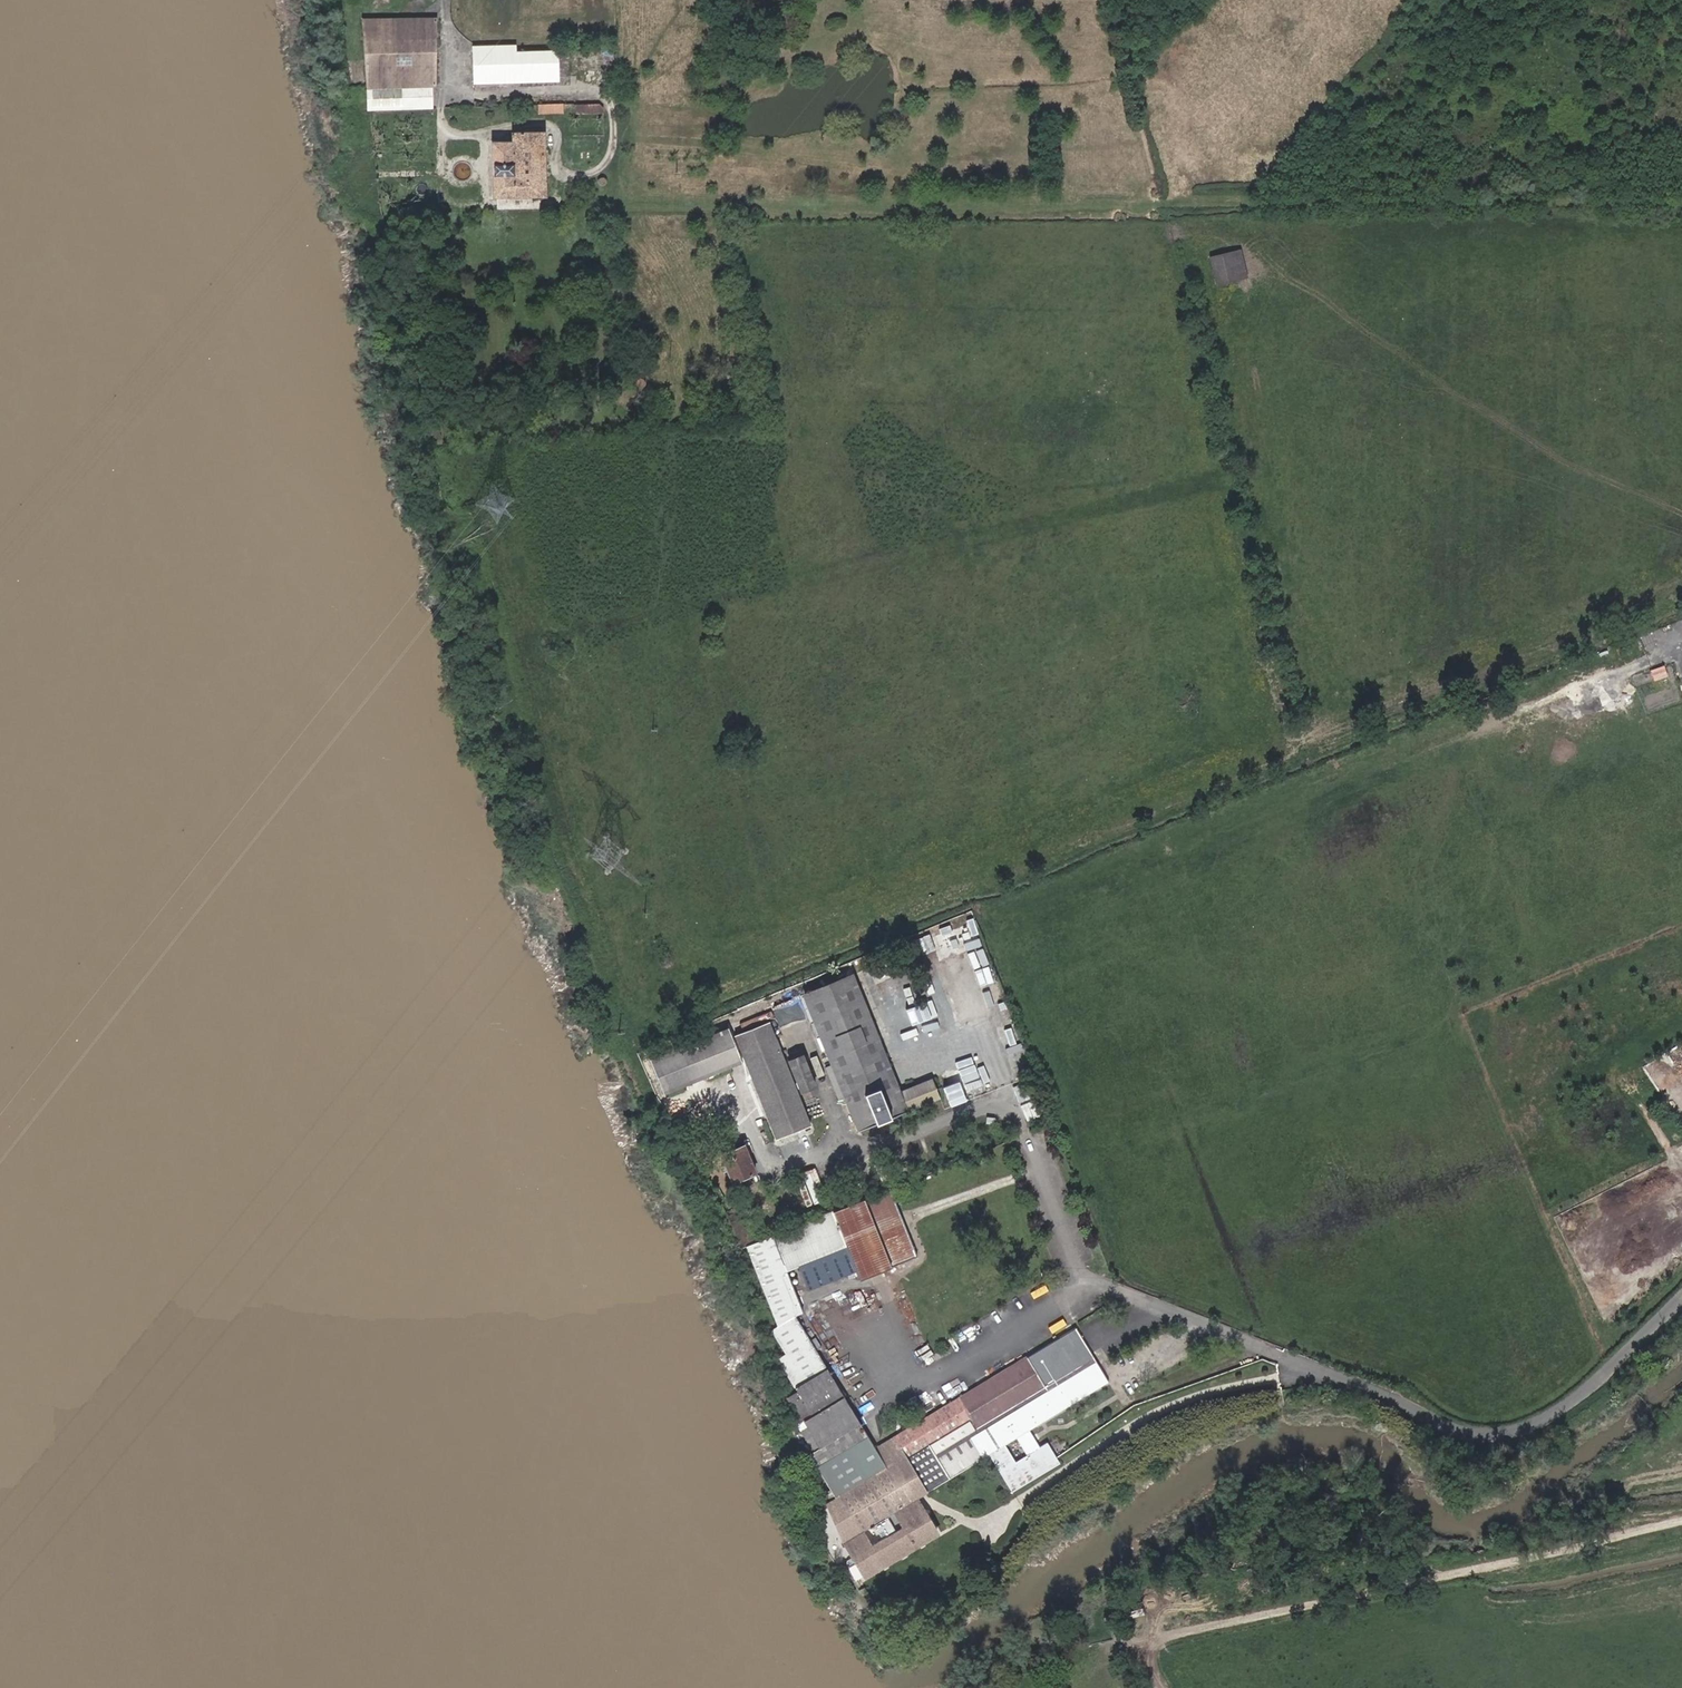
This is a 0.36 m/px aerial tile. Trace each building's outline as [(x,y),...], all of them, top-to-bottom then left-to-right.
[(364,89),(431,89),(435,89),(435,21),(361,20),(361,66),(361,89),(364,89)] [(559,51),(473,52),(473,82),(559,82),(559,51)] [(350,89),(361,89),(361,66),(350,66),(350,89)] [(431,89),(364,89),(365,111),(430,109),(431,89)] [(566,103),(540,103),(540,112),(566,112),(566,103)] [(577,116),(591,116),(591,105),(577,106),(577,116)] [(599,105),(591,105),(591,116),(605,116),(605,108),(599,105)] [(514,146),(492,148),(496,200),(548,196),(543,132),(538,132),(538,134),(513,136),(514,146)] [(1205,268),(1213,297),(1238,290),(1230,262),(1205,268)] [(908,1102),(855,975),(806,995),(866,1140),(946,1106),(939,1089),(908,1102)] [(817,1134),(775,1033),(741,1047),(783,1148),(817,1134)] [(654,1066),(669,1103),(746,1071),(731,1034),(654,1066)] [(820,1093),(808,1067),(797,1071),(809,1098),(820,1093)] [(730,1151),(723,1154),(734,1179),(756,1170),(746,1144),(738,1148),(735,1141),(727,1144),(730,1151)] [(916,1494),(973,1459),(999,1499),(1057,1463),(1044,1442),(1008,1464),(998,1448),(1109,1380),(1075,1325),(875,1448),(786,1319),(792,1316),(775,1273),(836,1250),(839,1257),(846,1254),(857,1280),(914,1258),(887,1189),(753,1241),(743,1245),(840,1541),(865,1574),(937,1529),(916,1494)] [(727,1211),(743,1245),(753,1241),(738,1206),(727,1211)]
